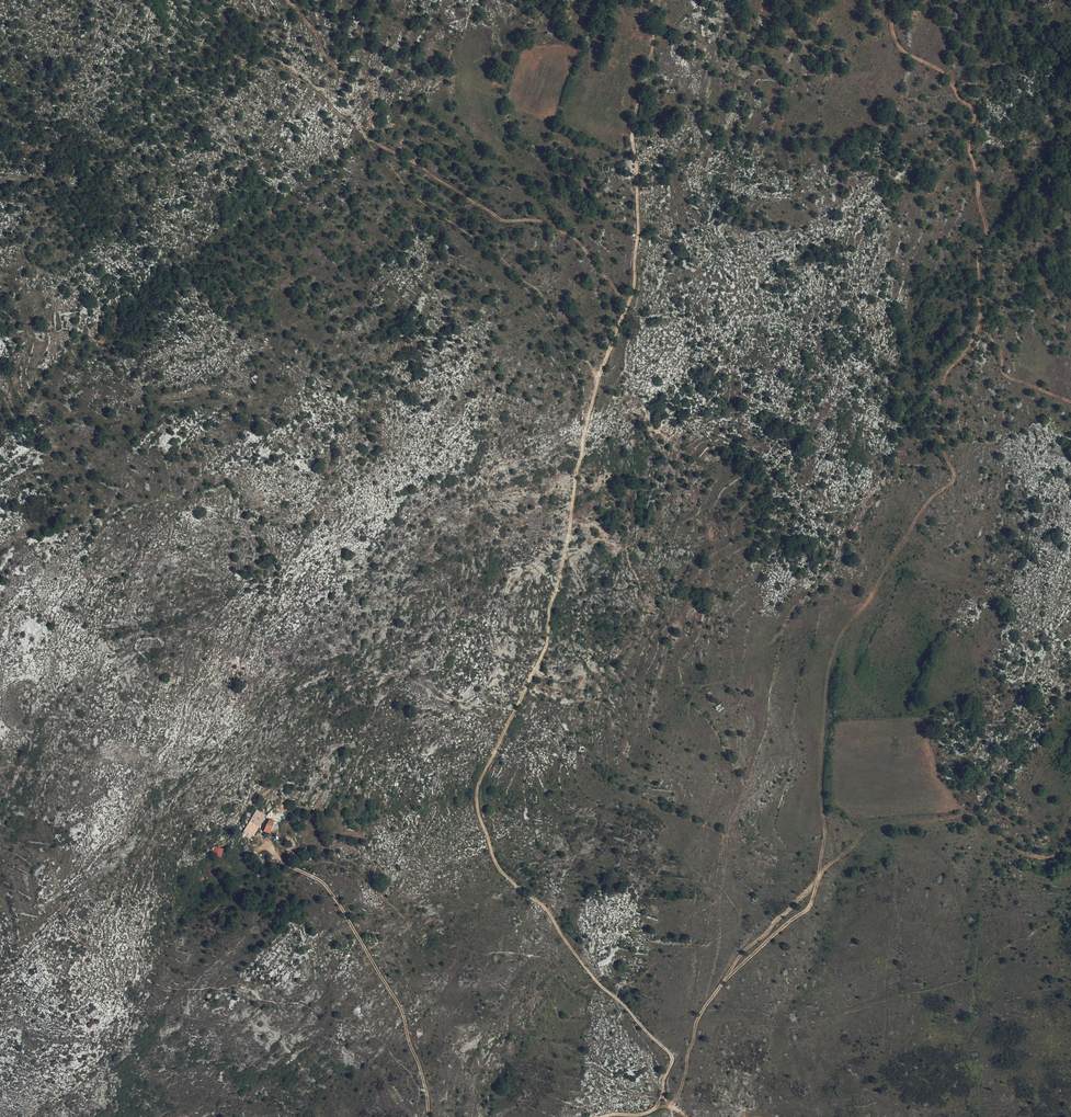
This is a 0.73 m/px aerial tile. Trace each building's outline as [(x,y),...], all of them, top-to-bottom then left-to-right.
[(241,833),(251,840),(267,816),(257,810),(241,833)] [(276,822),(270,819),(263,830),(270,833),(276,822)] [(223,849),(215,846),(212,854),(220,857),(223,849)] [(303,857),(287,851),(285,857),(301,862),(303,857)]
